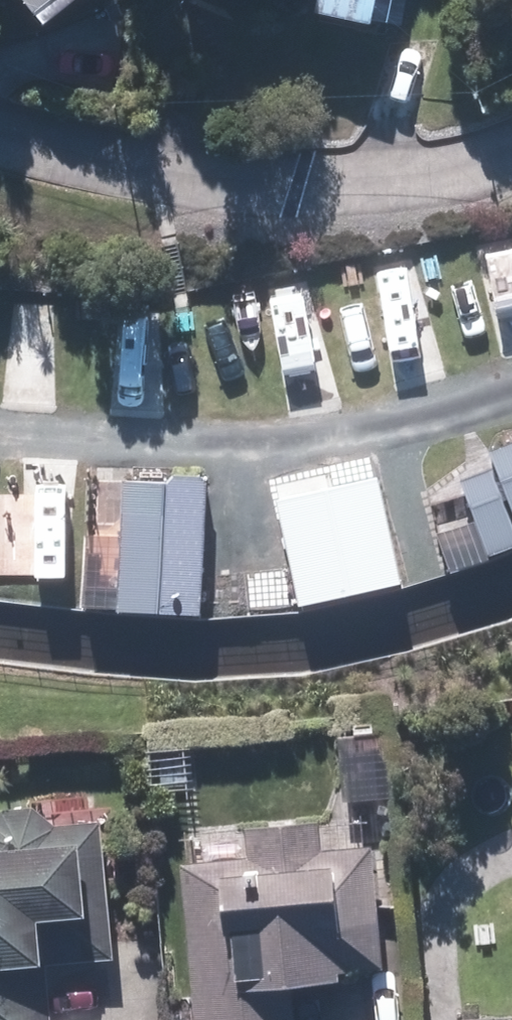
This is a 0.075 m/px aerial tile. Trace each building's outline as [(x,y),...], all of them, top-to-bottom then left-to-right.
[(51,31),(89,0),(25,0),(51,31)] [(331,29),(387,36),(393,0),(335,0),(331,29)] [(283,293),(213,296),(219,398),(288,394),(283,293)] [(460,585),(497,572),(490,552),(511,544),(511,530),(492,473),(428,495),(460,585)] [(203,481),(129,480),(124,610),(198,611),(203,481)] [(338,506),(278,516),(286,559),(313,554),(320,594),(352,589),(338,506)] [(0,507),(0,586),(63,589),(66,511),(0,507)] [(54,976),(120,972),(112,831),(58,834),(57,824),(0,828),(0,1019),(57,1019),(54,976)] [(190,874),(203,1019),(301,1019),(300,1001),(350,996),(349,984),(390,980),(379,856),(332,859),(329,831),(253,837),(256,870),(190,874)]
